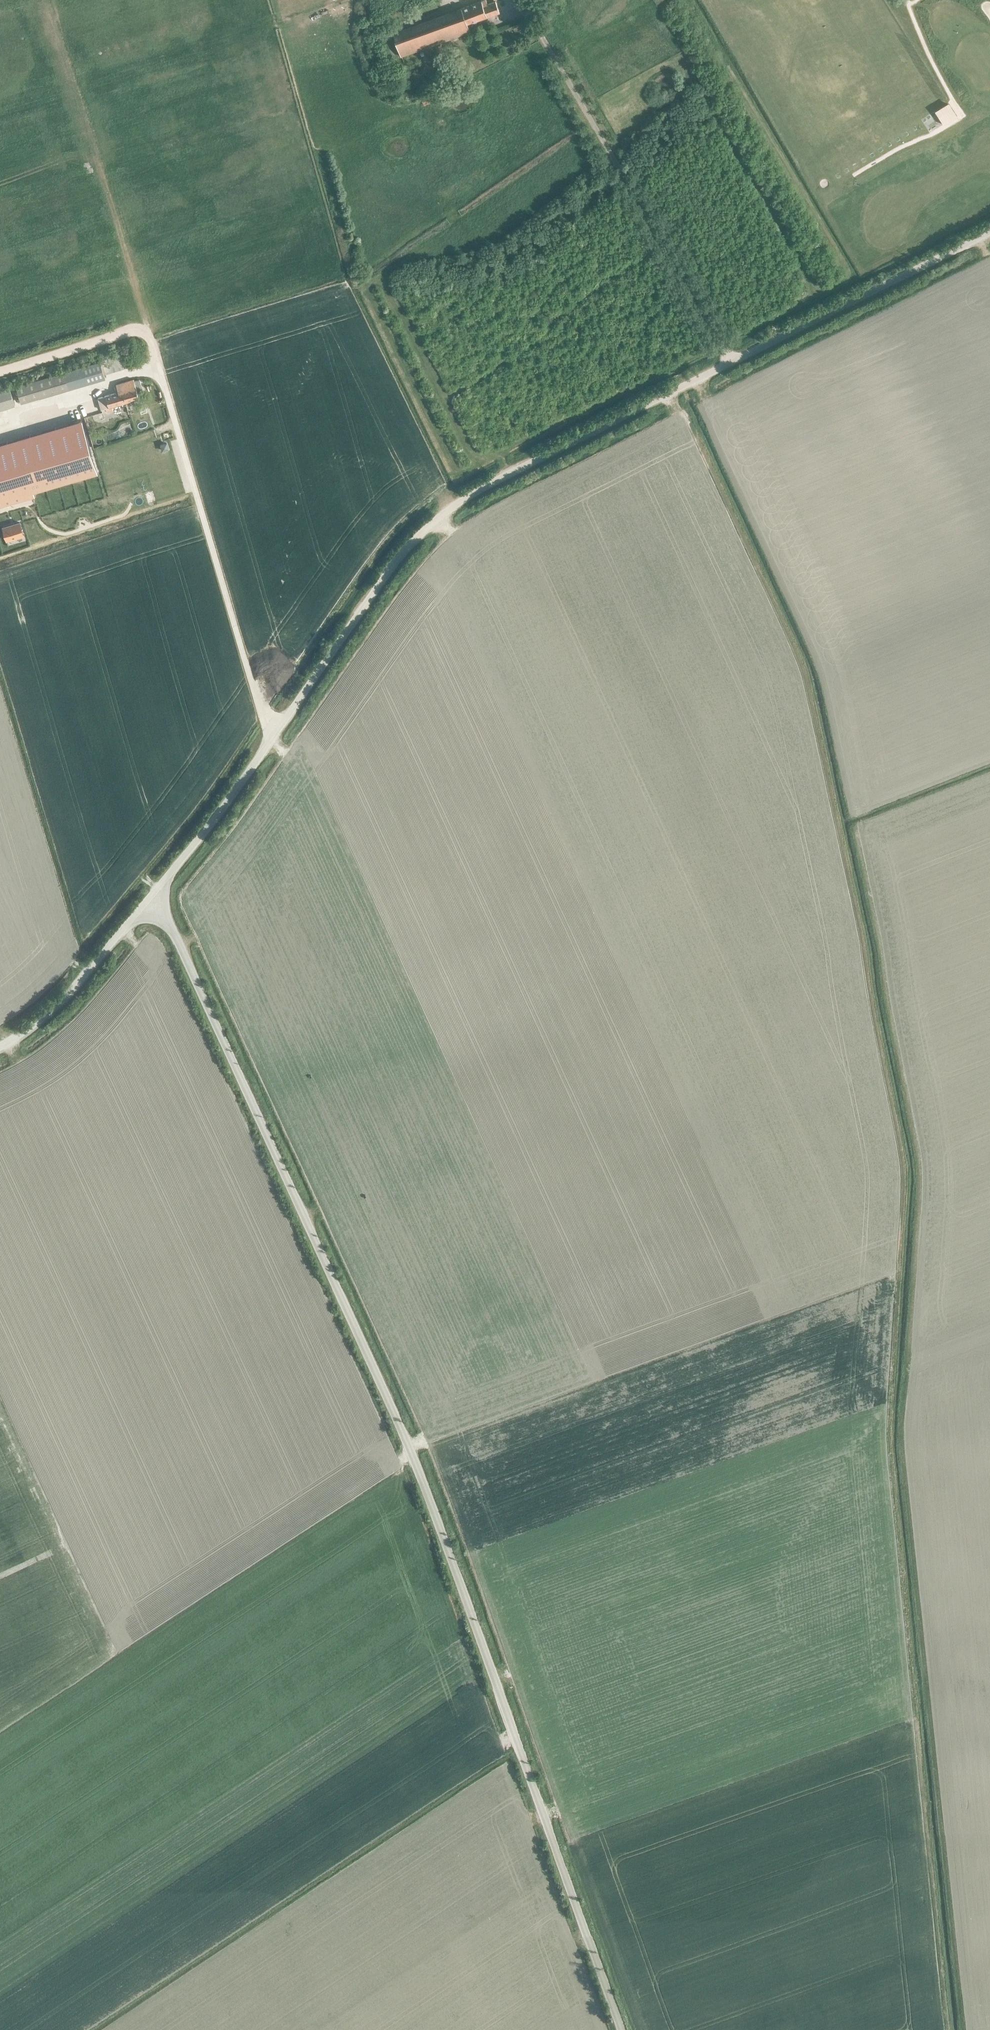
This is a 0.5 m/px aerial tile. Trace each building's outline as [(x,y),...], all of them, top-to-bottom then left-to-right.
[(481,0),(393,32),(402,55),(470,31),(467,23),(500,11),(496,0),(495,0),(486,3),(485,1),(482,2),(481,0)] [(458,44),(464,42),(462,36),(456,38),(458,44)] [(443,57),(445,56),(441,44),(435,46),(439,56),(442,55),(443,57)] [(949,104),(936,112),(944,124),(957,116),(949,104)] [(130,366),(126,352),(16,384),(21,402),(105,377),(104,373),(130,366)] [(134,379),(116,384),(118,392),(121,391),(123,395),(124,395),(126,402),(140,398),(138,392),(143,391),(140,379),(134,381),(134,379)] [(0,388),(0,407),(16,403),(11,385),(0,388)] [(118,392),(98,398),(101,409),(126,402),(124,395),(123,395),(121,391),(118,392)] [(0,444),(0,506),(35,496),(32,486),(96,468),(82,420),(0,444)] [(20,522),(3,527),(7,540),(24,535),(20,522)]
